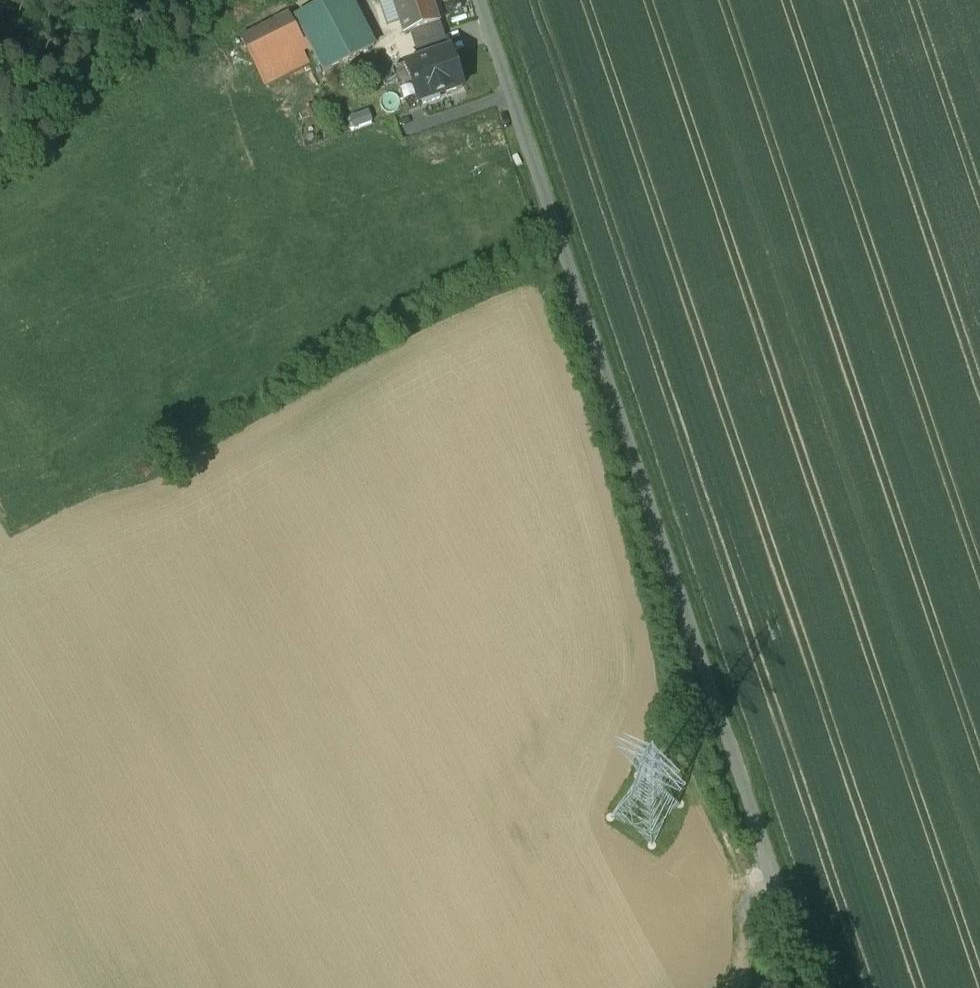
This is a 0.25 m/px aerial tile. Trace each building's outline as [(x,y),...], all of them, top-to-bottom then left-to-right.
[(296,18),(317,60),(324,73),(375,46),(351,0),(331,0),(296,18)] [(404,35),(413,32),(423,60),(450,51),(440,23),(432,0),(393,0),(404,35)] [(242,39),(248,51),(296,27),(290,15),(242,39)] [(248,51),(258,70),(289,54),(306,45),(296,27),(248,51)] [(423,60),(406,66),(419,104),(463,89),(450,51),(423,60)] [(289,54),(258,70),(263,81),(294,65),(289,54)]
